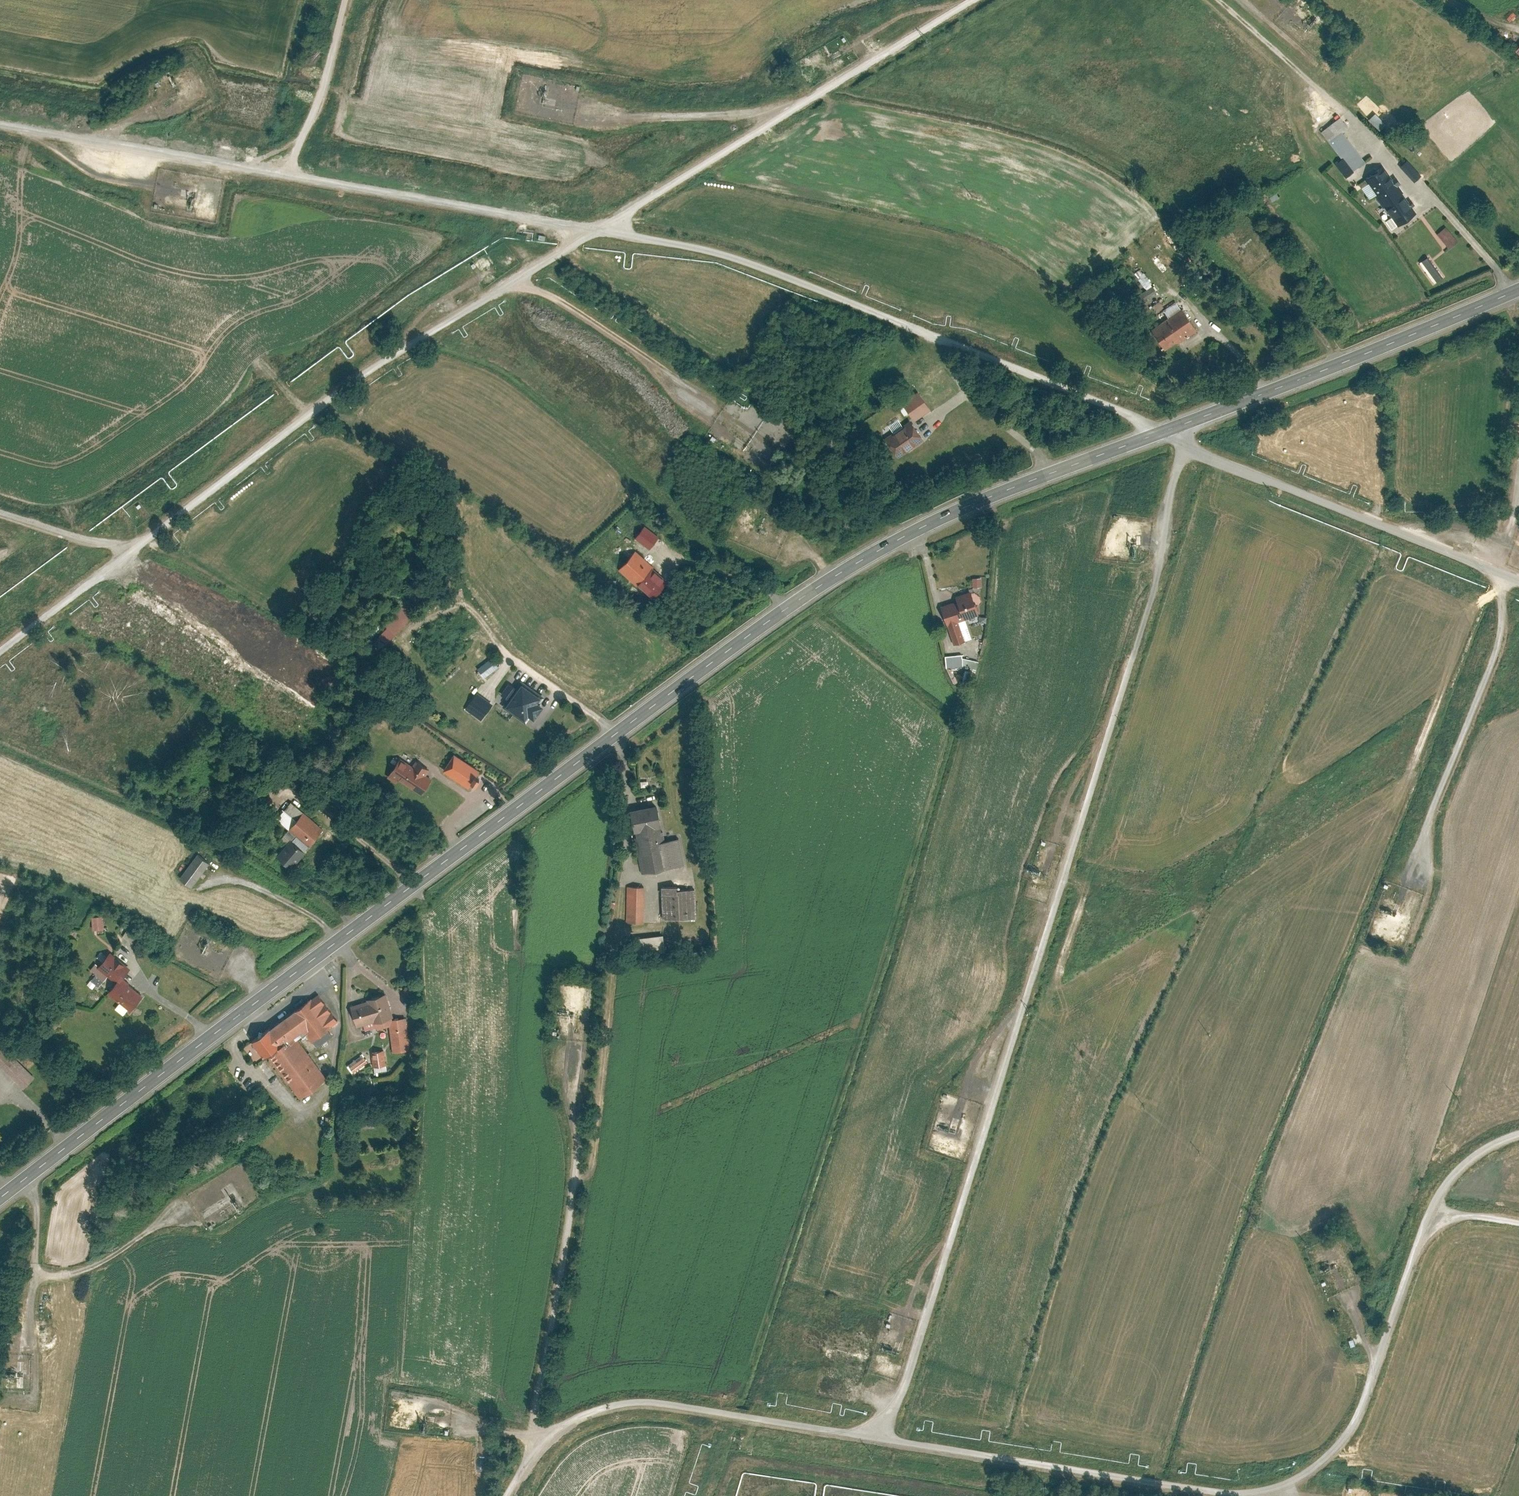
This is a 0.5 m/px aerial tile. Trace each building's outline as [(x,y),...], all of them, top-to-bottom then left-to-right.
[(1367,119),(1379,130),(1385,124),(1374,112),(1367,119)] [(1367,161),(1343,131),(1349,126),(1341,116),(1322,131),(1343,158),(1336,163),(1346,177),(1367,161)] [(1422,174),(1408,159),(1400,166),(1415,181),(1422,174)] [(1399,225),(1418,212),(1385,165),(1366,178),(1399,225)] [(1459,239),(1447,225),(1438,232),(1450,247),(1459,239)] [(1444,276),(1428,255),(1420,262),(1435,282),(1444,276)] [(1135,294),(1137,301),(1153,293),(1142,268),(1136,271),(1144,290),(1135,294)] [(1196,330),(1175,299),(1164,307),(1158,299),(1149,305),(1159,321),(1149,328),(1163,349),(1176,341),(1177,342),(1196,330)] [(900,403),(912,422),(929,410),(917,392),(900,403)] [(895,459),(923,439),(909,421),(881,441),(895,459)] [(642,529),(634,539),(649,551),(657,541),(642,529)] [(635,587),(636,586),(645,594),(646,593),(652,599),(666,585),(661,581),(662,580),(652,570),(653,568),(635,552),(617,571),(635,587)] [(971,585),(981,585),(980,576),(971,577),(971,585)] [(963,642),(956,624),(978,615),(970,596),(953,603),(955,607),(940,612),(953,646),(963,642)] [(396,605),(381,622),(385,625),(377,635),(386,643),(408,616),(396,605)] [(961,655),(945,656),(946,667),(962,666),(961,655)] [(493,658),(479,669),(485,678),(499,667),(493,658)] [(546,696),(522,679),(504,705),(526,720),(531,714),(535,717),(545,704),(542,702),(546,696)] [(493,704),(476,691),(464,708),(482,720),(493,704)] [(479,771),(451,753),(441,769),(469,787),(479,771)] [(431,777),(397,757),(387,773),(421,794),(431,777)] [(322,828),(288,800),(274,817),(307,846),(322,828)] [(632,834),(637,833),(655,829),(660,828),(655,806),(628,811),(632,834)] [(635,850),(640,874),(683,866),(678,839),(658,843),(655,829),(637,833),(640,849),(635,850)] [(306,852),(290,840),(279,856),(294,867),(306,852)] [(210,861),(198,852),(180,877),(192,886),(210,861)] [(660,888),(661,919),(696,918),(695,889),(677,890),(677,887),(660,888)] [(626,888),(625,924),(643,924),(644,888),(626,888)] [(91,929),(103,928),(102,914),(90,915),(91,929)] [(663,936),(633,939),(634,956),(665,954),(663,936)] [(111,953),(99,968),(120,984),(123,981),(132,969),(111,953)] [(145,998),(123,981),(120,984),(112,994),(134,1011),(145,998)] [(328,1079),(310,1053),(334,1036),(329,1030),(339,1022),(319,994),(253,1042),(267,1059),(270,1057),(301,1099),(328,1079)] [(353,1009),(358,1029),(394,1018),(387,995),(368,1001),(369,1004),(353,1009)] [(407,1019),(390,1021),(394,1052),(410,1050),(407,1019)] [(386,1051),(372,1052),(373,1068),(387,1067),(386,1051)] [(346,1063),(352,1072),(368,1062),(362,1053),(346,1063)] [(865,1375),(862,1386),(867,1387),(871,1377),(865,1375)]
